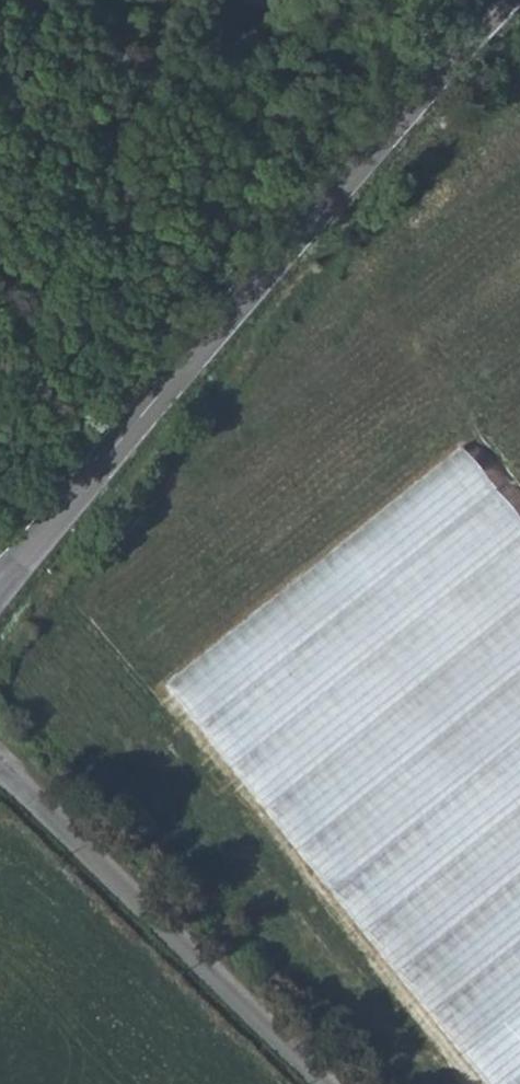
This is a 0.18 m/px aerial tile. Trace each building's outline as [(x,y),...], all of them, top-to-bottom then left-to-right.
[(460,449),(167,687),(490,1083),(519,1083),(519,523),(460,449)]
